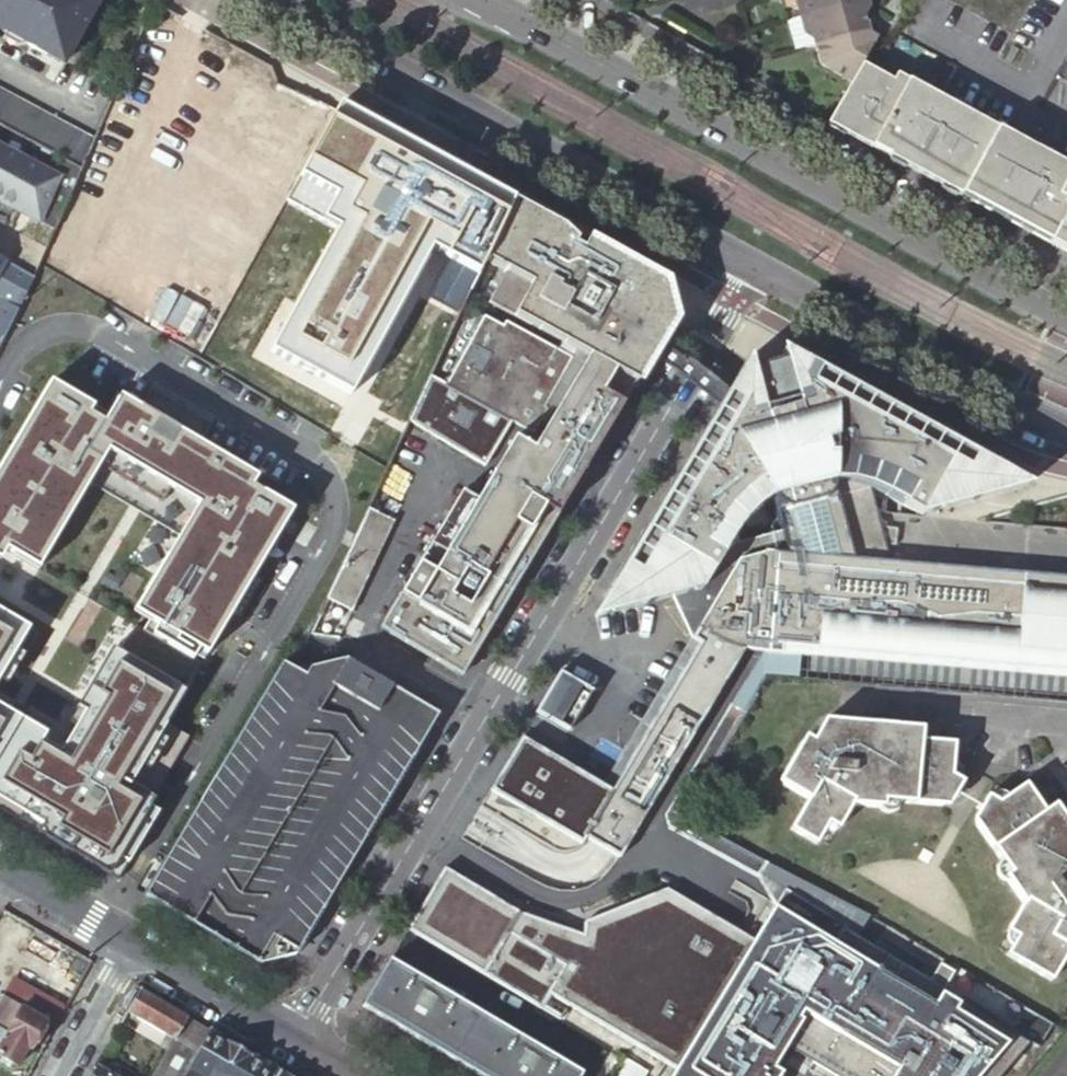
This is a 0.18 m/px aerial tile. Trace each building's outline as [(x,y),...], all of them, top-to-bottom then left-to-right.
[(41,55),(45,49),(49,51),(66,60),(96,5),(88,0),(0,0),(0,32),(41,55)] [(851,83),(861,65),(872,45),(877,37),(869,32),(869,31),(865,16),(869,10),(866,0),(795,0),(794,1),(804,35),(813,40),(818,64),(851,83)] [(1038,239),(1043,242),(1056,248),(1066,254),(1066,168),(1056,162),(1033,149),(998,130),(896,74),(892,82),(861,65),(851,83),(831,118),(843,124),(866,138),(924,172),(975,202),(999,216),(1022,229),(1028,233),(1038,239)] [(79,167),(94,141),(0,91),(0,125),(50,152),(62,158),(79,167)] [(1031,235),(1038,239),(1028,233),(1022,229),(999,216),(975,202),(924,172),(866,138),(843,124),(831,118),(828,124),(840,130),(890,158),(962,198),(998,218),(1010,224),(1021,230),(1031,235)] [(39,222),(55,231),(63,214),(68,201),(82,169),(79,167),(62,158),(53,175),(0,147),(0,202),(39,222)] [(562,229),(512,201),(485,261),(494,266),(504,272),(489,302),(514,316),(530,325),(575,350),(576,351),(586,356),(610,370),(622,377),(636,384),(651,357),(653,355),(657,348),(659,344),(673,320),(664,284),(592,245),(586,242),(581,251),(573,246),(576,242),(562,229)] [(35,277),(0,258),(0,347),(9,330),(35,277)] [(432,333),(454,284),(425,271),(403,320),(432,333)] [(572,359),(506,322),(503,327),(485,317),(446,387),(533,435),(541,422),(547,410),(544,409),(572,359)] [(719,405),(726,392),(659,344),(657,348),(653,355),(651,357),(719,405)] [(783,350),(782,350),(780,351),(780,353),(782,358),(750,366),(748,361),(748,359),(747,359),(746,359),(726,392),(719,405),(673,483),(604,599),(603,601),(604,602),(605,602),(713,573),(731,544),(736,535),(739,531),(746,522),(751,517),(756,512),(763,507),(768,504),(772,501),(780,528),(779,531),(778,553),(775,577),(769,644),(1066,670),(1066,580),(889,564),(884,547),(879,529),(868,489),(921,516),(959,446),(863,394),(817,369),(788,352),(783,350)] [(547,410),(541,422),(547,426),(550,421),(586,356),(576,351),(572,359),(544,409),(547,410)] [(610,370),(586,356),(550,421),(547,426),(532,451),(512,441),(475,503),(460,494),(380,627),(462,676),(500,612),(503,606),(511,594),(565,501),(626,401),(622,398),(613,393),(622,377),(610,370)] [(382,360),(352,427),(385,443),(416,376),(382,360)] [(106,403),(52,370),(0,456),(0,543),(36,564),(111,438),(197,490),(133,598),(209,643),(295,500),(250,473),(255,465),(118,384),(106,403)] [(626,401),(636,384),(622,377),(613,393),(622,398),(626,401)] [(979,457),(964,449),(959,446),(921,516),(1002,495),(1011,474),(992,464),(979,457)] [(1017,477),(1011,474),(1002,495),(1025,488),(1027,488),(1028,486),(1028,485),(1027,484),(1017,477)] [(673,597),(675,604),(679,614),(684,624),(689,633),(695,642),(709,659),(717,667),(725,674),(733,680),(744,687),(745,685),(757,692),(766,676),(768,665),(769,653),(768,653),(764,653),(763,653),(759,652),(757,652),(754,651),(750,651),(748,650),(745,649),(739,648),(733,646),(729,644),(724,642),(717,639),(714,637),(710,635),(706,632),(703,630),(700,628),(739,560),(743,559),(739,543),(779,531),(780,528),(772,501),(768,504),(763,507),(756,512),(751,517),(746,522),(739,531),(736,535),(731,544),(713,573),(703,589),(673,597)] [(394,521),(369,509),(318,616),(343,628),(394,521)] [(895,531),(879,529),(884,547),(894,548),(895,531)] [(778,553),(779,531),(739,543),(743,559),(739,560),(700,628),(703,630),(706,632),(710,635),(714,637),(717,639),(724,642),(729,644),(733,646),(739,648),(745,649),(748,650),(750,651),(754,651),(757,652),(759,652),(763,653),(764,653),(768,653),(769,644),(775,577),(778,553)] [(604,599),(597,611),(597,612),(596,614),(596,616),(597,617),(599,617),(604,616),(660,601),(673,597),(703,589),(713,573),(605,602),(604,602),(603,601),(604,599)] [(31,622),(0,603),(0,673),(31,622)] [(122,784),(182,683),(111,641),(51,742),(0,711),(0,798),(111,864),(149,800),(122,784)] [(769,644),(768,653),(769,653),(1066,678),(1066,670),(769,644)] [(626,868),(738,687),(694,650),(609,783),(529,744),(497,812),(597,856),(626,868)] [(563,726),(591,675),(562,659),(534,710),(563,726)] [(682,818),(757,692),(745,685),(744,687),(666,817),(670,827),(761,876),(768,863),(682,818)] [(950,776),(953,744),(920,741),(921,736),(915,729),(830,722),(821,726),(812,742),(809,740),(801,742),(781,778),(785,786),(808,799),(790,830),(815,844),(828,822),(838,828),(851,805),(883,808),(883,801),(947,806),(962,783),(950,776)] [(1050,981),(1066,953),(1066,824),(1058,812),(1050,809),(1044,813),(1025,785),(999,803),(987,797),(974,820),(1011,873),(1005,877),(1023,904),(1007,931),(1017,937),(1006,955),(1050,981)] [(869,917),(768,863),(761,876),(773,908),(774,909),(785,891),(846,928),(844,931),(857,938),(869,917)] [(755,939),(667,887),(584,918),(582,929),(519,909),(447,864),(408,930),(623,1059),(646,1073),(654,1075),(671,1075),(755,939)] [(957,967),(953,973),(939,965),(930,981),(857,938),(844,931),(846,928),(785,891),(774,909),(773,908),(755,939),(671,1075),(779,1075),(780,1074),(772,1069),(786,1045),(836,1075),(891,1075),(896,1068),(904,1072),(910,1075),(980,1075),(1017,1034),(1031,1043),(1039,1047),(1053,1025),(957,967)] [(390,961),(362,1006),(406,1032),(479,1075),(578,1075),(580,1074),(390,961)] [(194,1059),(200,1048),(210,1031),(139,991),(127,1013),(167,1036),(161,1046),(168,1050),(152,1075),(185,1075),(194,1059)] [(47,1019),(5,993),(0,1002),(0,1011),(14,1021),(0,1046),(0,1055),(17,1065),(28,1047),(31,1048),(47,1019)] [(210,1031),(200,1048),(194,1059),(185,1075),(224,1075),(239,1048),(210,1031)] [(1031,1043),(1017,1034),(980,1075),(1003,1075),(1031,1043)] [(224,1075),(263,1075),(269,1065),(239,1048),(224,1075)] [(623,1059),(612,1075),(644,1075),(646,1073),(623,1059)] [(93,1075),(116,1075),(99,1065),(93,1075)] [(269,1065),(263,1075),(287,1075),(269,1065)] [(891,1075),(910,1075),(904,1072),(896,1068),(891,1075)]
